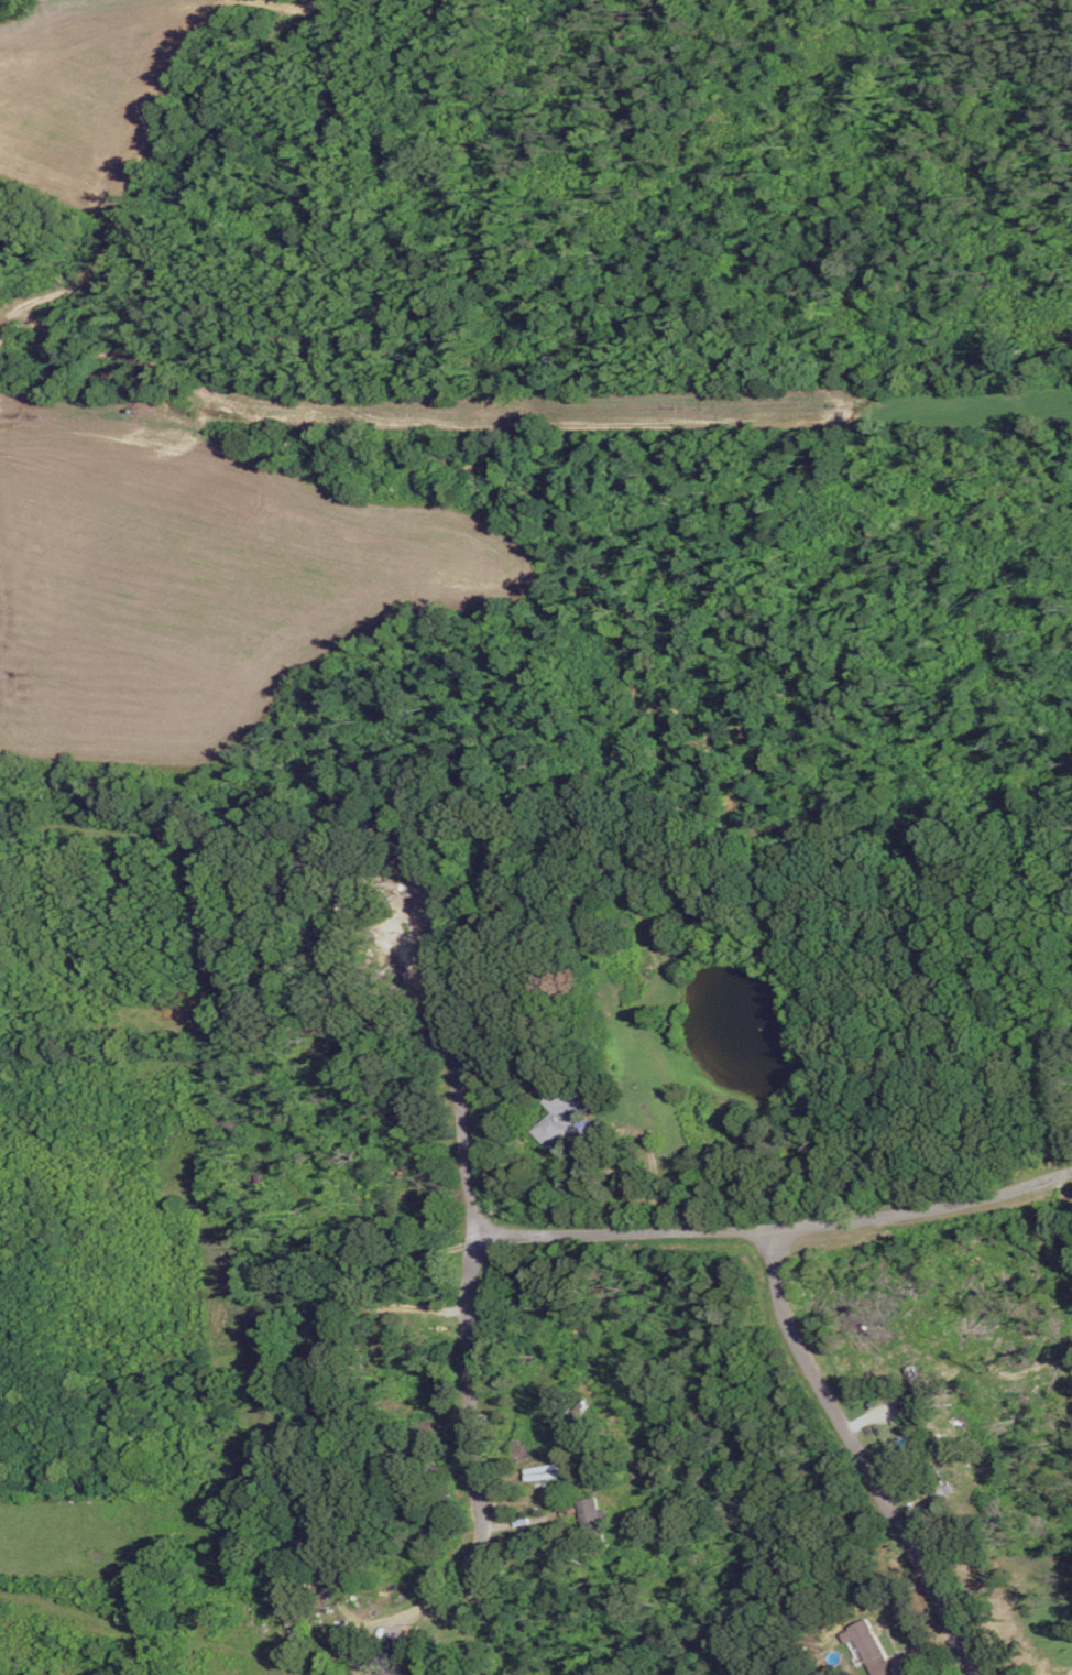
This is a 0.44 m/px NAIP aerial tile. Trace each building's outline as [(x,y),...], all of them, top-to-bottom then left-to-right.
[(545,1147),(568,1127),(577,1138),(594,1124),(584,1113),(590,1107),(566,1080),(542,1101),(550,1110),(529,1129),(545,1147)] [(578,1498),(580,1524),(606,1522),(604,1508),(598,1508),(596,1496),(578,1498)] [(868,1617),(841,1629),(856,1663),(865,1659),(873,1674),(894,1674),(868,1617)]
